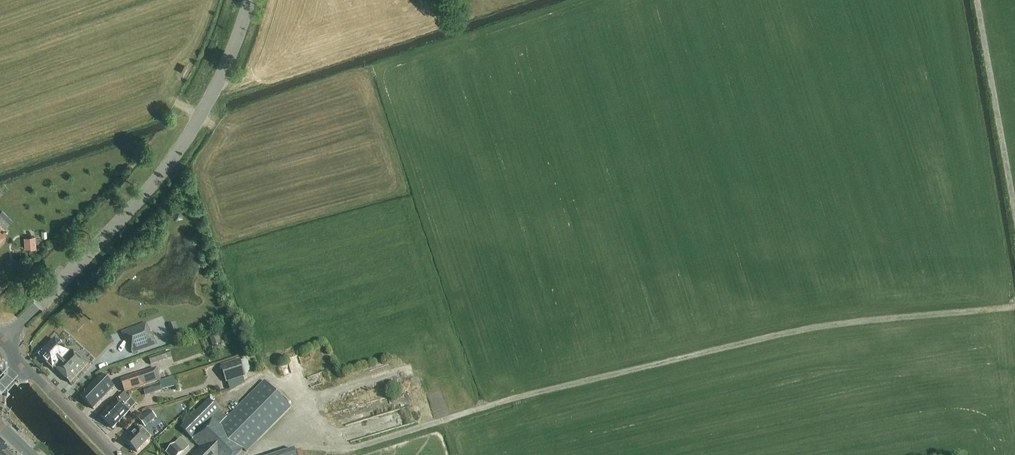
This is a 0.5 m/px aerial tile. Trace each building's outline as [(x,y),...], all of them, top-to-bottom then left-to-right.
[(36,248),(35,236),(24,237),(25,249),(36,248)] [(146,323),(125,331),(136,353),(157,345),(146,323)] [(213,347),(221,344),(217,334),(209,336),(213,347)] [(55,340),(44,351),(39,357),(53,371),(54,369),(70,384),(88,364),(75,351),(71,355),(55,340)] [(149,359),(151,365),(170,358),(168,352),(149,359)] [(243,378),(246,378),(246,376),(251,370),(248,360),(241,362),(241,360),(221,366),(226,384),(227,383),(229,390),(244,381),(243,378)] [(161,381),(160,380),(157,369),(121,381),(125,393),(145,386),(161,381)] [(89,389),(80,397),(90,407),(93,409),(102,400),(100,398),(112,386),(101,374),(88,388),(89,389)] [(243,450),(246,453),(291,408),(264,380),(227,418),(209,400),(180,429),(199,448),(193,454),(238,454),(243,450)] [(282,393),(286,390),(282,381),(277,384),(282,393)] [(143,389),(146,397),(162,391),(160,383),(143,389)] [(117,400),(101,417),(112,429),(129,412),(124,407),(131,400),(125,394),(118,401),(117,400)] [(298,399),(305,405),(309,400),(303,394),(298,399)] [(139,420),(146,428),(157,419),(150,411),(139,420)] [(125,424),(130,430),(140,422),(135,416),(125,424)] [(126,442),(137,453),(151,438),(141,428),(126,442)] [(168,454),(181,454),(189,447),(183,442),(178,447),(175,445),(166,453),(168,454)] [(6,451),(7,450),(0,444),(0,454),(10,454),(6,451)]
